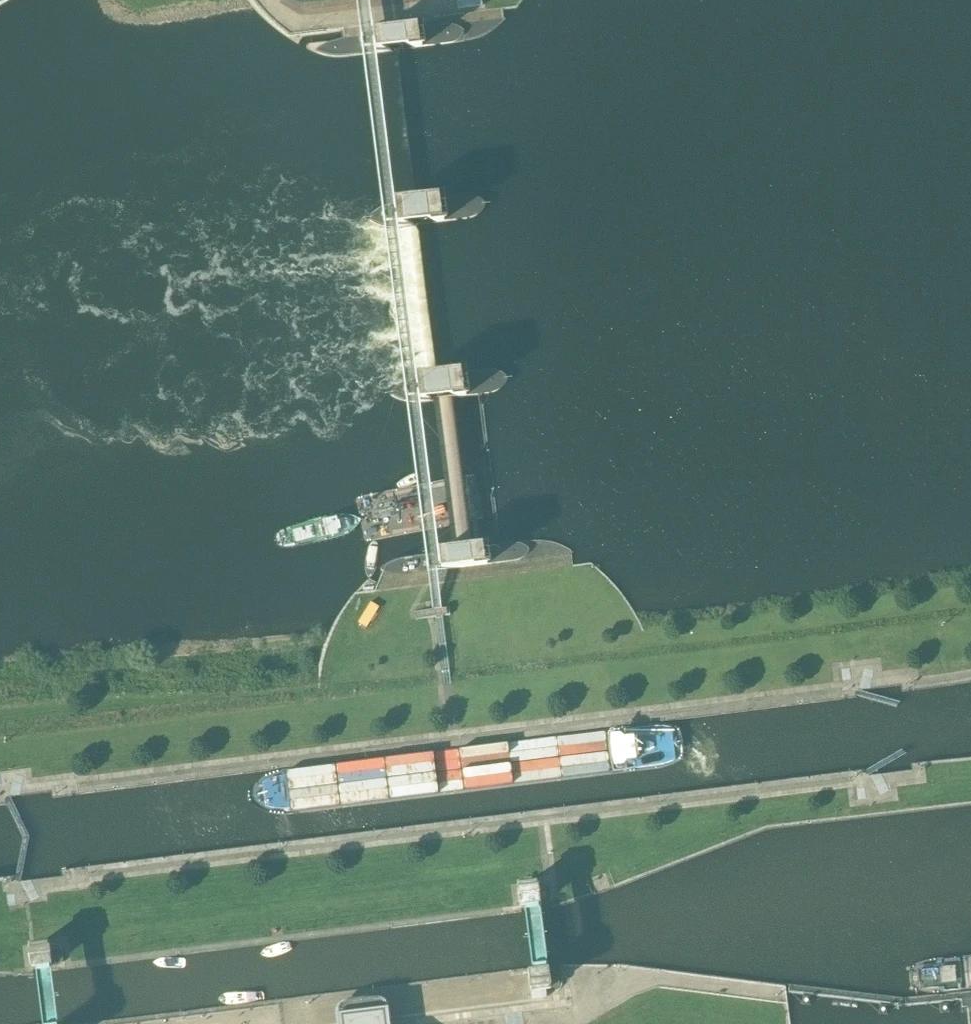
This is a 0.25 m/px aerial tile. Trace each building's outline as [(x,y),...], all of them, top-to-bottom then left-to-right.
[(449,371),(449,372),(429,374),(417,376),(417,377),(408,379),(403,382),(397,385),(393,389),(389,393),(393,396),(400,399),(405,400),(408,401),(420,401),(420,402),(453,397),(453,399),(470,396),(470,394),(489,392),(493,391),(497,390),(500,388),(503,385),(506,381),(508,378),(505,375),(503,373),(499,370),(496,369),(491,368),(487,368),(467,371),(466,369),(449,371)] [(545,883),(543,883),(541,883),(542,886),(518,890),(520,906),(544,903),(546,902),(547,902),(549,900),(550,899),(550,898),(551,897),(551,895),(551,894),(550,889),(550,888),(550,887),(549,886),(548,885),(547,884),(546,884),(545,883)] [(57,944),(55,944),(53,944),(54,948),(29,951),(32,967),(56,964),(58,963),(60,963),(61,962),(61,961),(62,959),(63,958),(63,957),(63,955),(62,951),(62,949),(61,948),(61,947),(59,946),(58,945),(57,944)] [(555,971),(554,971),(528,974),(530,990),(554,988),(555,991),(556,991),(558,990),(559,989),(560,988),(561,987),(562,986),(562,985),(562,984),(562,982),(562,978),(561,977),(561,976),(560,975),(559,974),(558,973),(556,972),(555,971)] [(397,995),(397,994),(397,993),(396,993),(396,992),(396,991),(395,991),(395,990),(394,989),(393,989),(392,988),(391,987),(390,987),(389,987),(388,987),(372,988),(355,991),(354,991),(354,992),(353,992),(352,992),(352,993),(351,993),(351,994),(350,994),(350,995),(349,996),(349,997),(348,998),(348,999),(348,1000),(348,1001),(351,1023),(401,1023),(397,995)]
